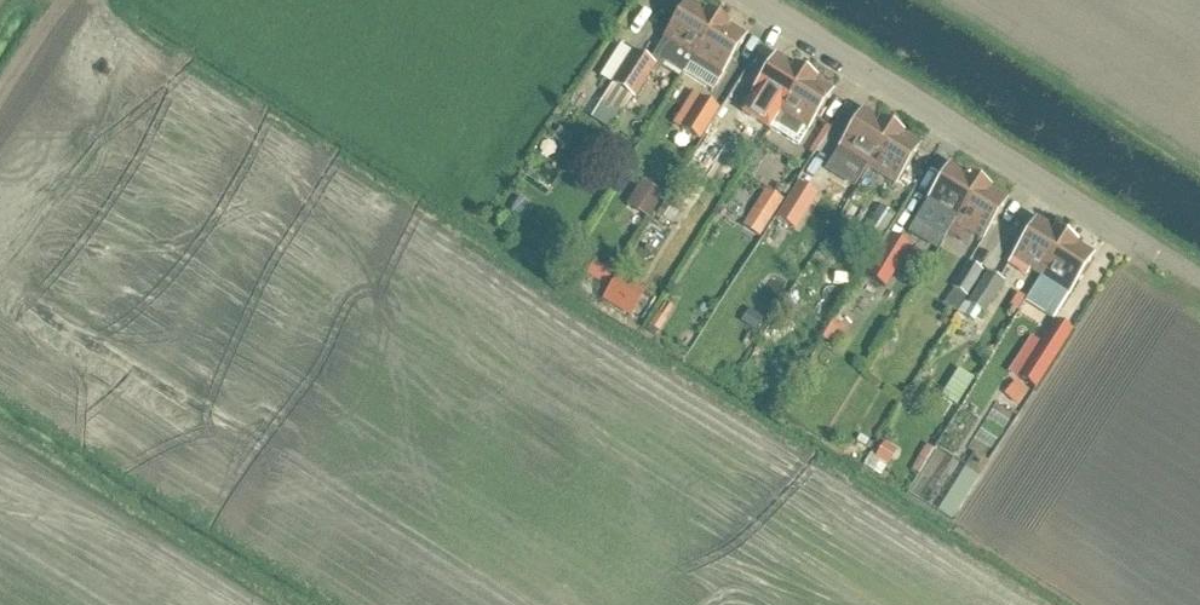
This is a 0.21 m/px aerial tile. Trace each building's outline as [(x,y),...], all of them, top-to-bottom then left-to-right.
[(681,78),(682,76),(717,22),(687,3),(652,59),(681,78)] [(744,38),(717,22),(682,76),(709,93),(744,38)] [(555,83),(568,91),(557,110),(578,123),(611,72),(576,50),(555,83)] [(636,103),(657,69),(633,54),(600,105),(621,119),(633,101),(636,103)] [(779,113),(803,76),(774,58),(751,96),(779,113)] [(779,113),(780,114),(769,131),(796,147),(806,130),(830,92),(803,76),(779,113)] [(700,136),(719,107),(706,98),(687,127),(700,136)] [(861,113),(825,173),(853,190),(866,168),(889,130),(861,113)] [(889,130),(866,168),(894,185),(917,147),(889,130)] [(559,132),(552,142),(564,149),(570,139),(559,132)] [(725,148),(707,137),(687,168),(705,179),(725,148)] [(954,223),(977,185),(949,167),(914,224),(942,242),(954,223)] [(642,184),(626,208),(650,223),(665,199),(642,184)] [(977,185),(954,223),(981,239),(1004,201),(977,185)] [(798,186),(776,220),(795,232),(817,198),(798,186)] [(770,223),(783,202),(767,193),(755,214),(770,223)] [(519,201),(511,214),(521,220),(529,207),(519,201)] [(1035,222),(1011,259),(1040,277),(1064,240),(1035,222)] [(882,292),(908,250),(887,238),(861,280),(882,292)] [(1040,277),(1032,290),(1059,308),(1091,257),(1064,240),(1040,277)] [(967,300),(983,274),(967,264),(951,290),(967,300)] [(606,291),(614,278),(593,265),(584,278),(606,291)] [(965,306),(983,317),(1003,286),(984,274),(965,306)] [(618,279),(601,305),(615,314),(631,288),(618,279)] [(749,314),(740,326),(754,335),(762,323),(749,314)] [(1036,392),(1071,332),(1056,323),(1020,382),(1036,392)] [(722,324),(713,337),(726,346),(735,333),(722,324)] [(834,350),(845,333),(833,325),(822,343),(834,350)] [(957,409),(974,381),(958,371),(940,398),(957,409)] [(1016,387),(1005,399),(1015,409),(1027,396),(1016,387)] [(859,439),(856,444),(864,449),(867,444),(859,439)] [(880,444),(866,466),(877,472),(890,451),(880,444)] [(926,448),(920,459),(926,463),(933,453),(926,448)] [(951,523),(987,465),(972,456),(936,513),(951,523)] [(914,528),(944,481),(929,471),(898,518),(914,528)]
